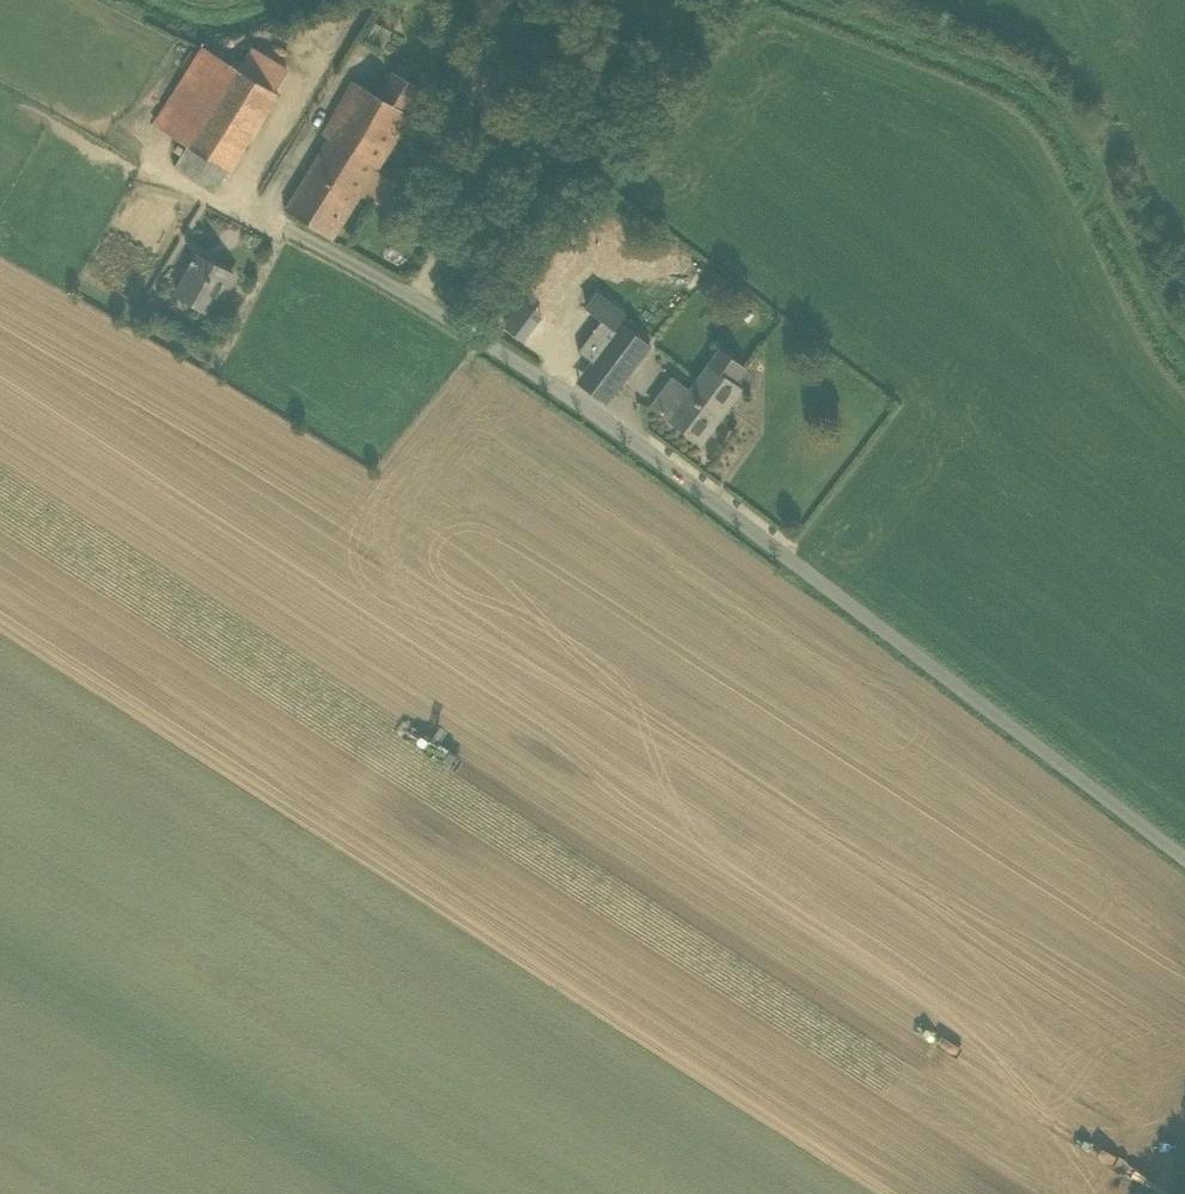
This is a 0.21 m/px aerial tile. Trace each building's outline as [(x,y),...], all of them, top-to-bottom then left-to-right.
[(276,92),(274,91),(200,45),(152,126),(185,145),(172,167),(217,193),(276,92)] [(477,96),(489,75),(491,70),(472,59),(457,84),(477,96)] [(390,71),(376,95),(365,89),(288,210),(333,238),(411,116),(409,114),(423,89),(390,71)] [(214,314),(234,275),(197,257),(179,295),(214,314)] [(522,339),(532,325),(513,310),(502,323),(522,339)] [(623,322),(594,363),(620,381),(649,341),(623,322)] [(702,443),(741,389),(744,385),(738,381),(749,366),(724,348),(710,366),(670,420),(702,443)]
